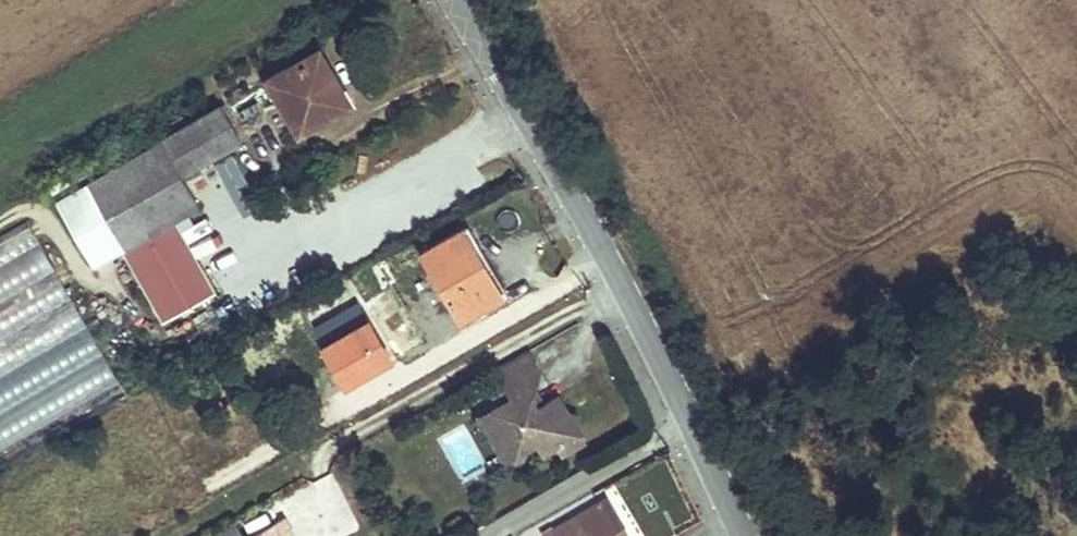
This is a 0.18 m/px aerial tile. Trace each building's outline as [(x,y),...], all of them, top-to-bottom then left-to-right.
[(299,131),(342,106),(324,74),(331,70),(319,48),(262,80),(274,102),(280,98),(299,131)] [(324,74),(342,106),(349,102),(331,70),(324,74)] [(83,183),(56,199),(94,265),(122,249),(175,219),(199,205),(181,174),(241,140),(221,105),(83,183)] [(163,321),(216,290),(175,219),(122,249),(163,321)] [(27,221),(0,237),(0,468),(127,394),(27,221)] [(502,293),(463,226),(422,250),(461,316),(502,293)] [(383,289),(396,283),(386,260),(372,266),(383,289)] [(314,329),(345,311),(332,289),(301,307),(314,329)] [(345,311),(314,329),(345,383),(390,357),(358,303),(345,311)] [(539,370),(528,350),(496,369),(512,398),(491,410),(516,454),(537,442),(544,454),(558,446),(563,453),(584,441),(575,424),(577,415),(568,412),(558,395),(540,405),(536,404),(532,397),(535,385),(529,376),(539,370)] [(446,417),(461,409),(455,398),(440,406),(446,417)] [(516,454),(491,410),(479,416),(504,461),(516,454)] [(602,500),(614,521),(606,526),(612,535),(623,535),(628,533),(606,498),(602,500)] [(602,500),(549,531),(547,528),(541,531),(544,535),(612,535),(606,526),(614,521),(602,500)] [(250,535),(292,535),(294,535),(284,517),(250,535)]
